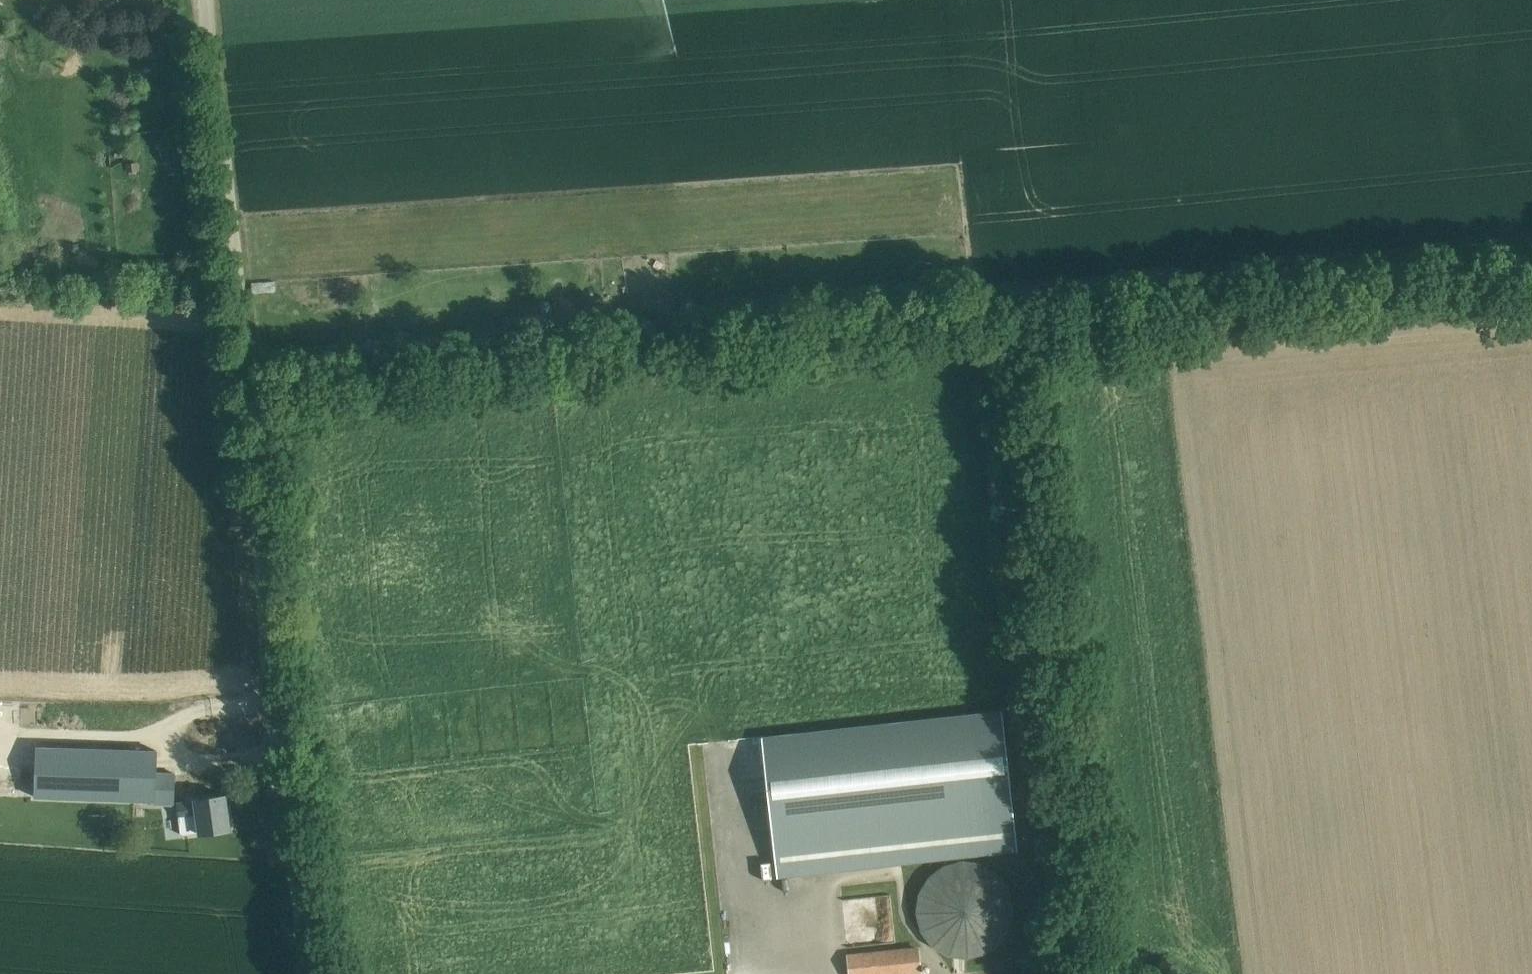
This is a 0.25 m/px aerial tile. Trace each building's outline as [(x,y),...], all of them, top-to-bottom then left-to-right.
[(127,172),(139,171),(138,161),(126,162),(127,172)] [(1016,850),(1001,709),(762,735),(778,876),(1016,850)] [(155,751),(38,747),(37,786),(35,786),(34,796),(69,797),(70,787),(155,791),(155,802),(174,803),(175,773),(154,772),(155,751)] [(230,829),(225,795),(195,799),(196,801),(177,804),(181,836),(230,829)] [(1013,912),(1013,908),(1013,904),(1013,901),(1012,897),(1011,893),(1009,890),(1008,886),(1006,883),(1004,880),(1001,877),(999,874),(996,871),(993,869),(989,867),(986,865),(982,864),(979,863),(975,862),(971,861),(967,861),(964,861),(960,861),(956,862),(952,863),(949,864),(945,865),(942,867),(939,869),(935,871),(933,874),(930,877),(927,880),(925,883),(923,886),(922,890),(920,893),(919,897),(919,901),(918,904),(918,908),(918,912),(919,916),(919,920),(920,923),(922,927),(923,930),(925,934),(927,937),(930,940),(933,943),(935,945),(939,948),(942,950),(945,951),(949,953),(952,954),(956,955),(960,956),(964,956),(968,956),(971,956),(975,955),(979,954),(982,953),(986,951),(989,950),(993,948),(996,945),(999,943),(1001,940),(1004,937),(1006,934),(1008,930),(1009,927),(1011,923),(1012,920),(1013,916),(1013,912)] [(918,945),(847,952),(849,973),(900,973),(921,972),(918,945)]
